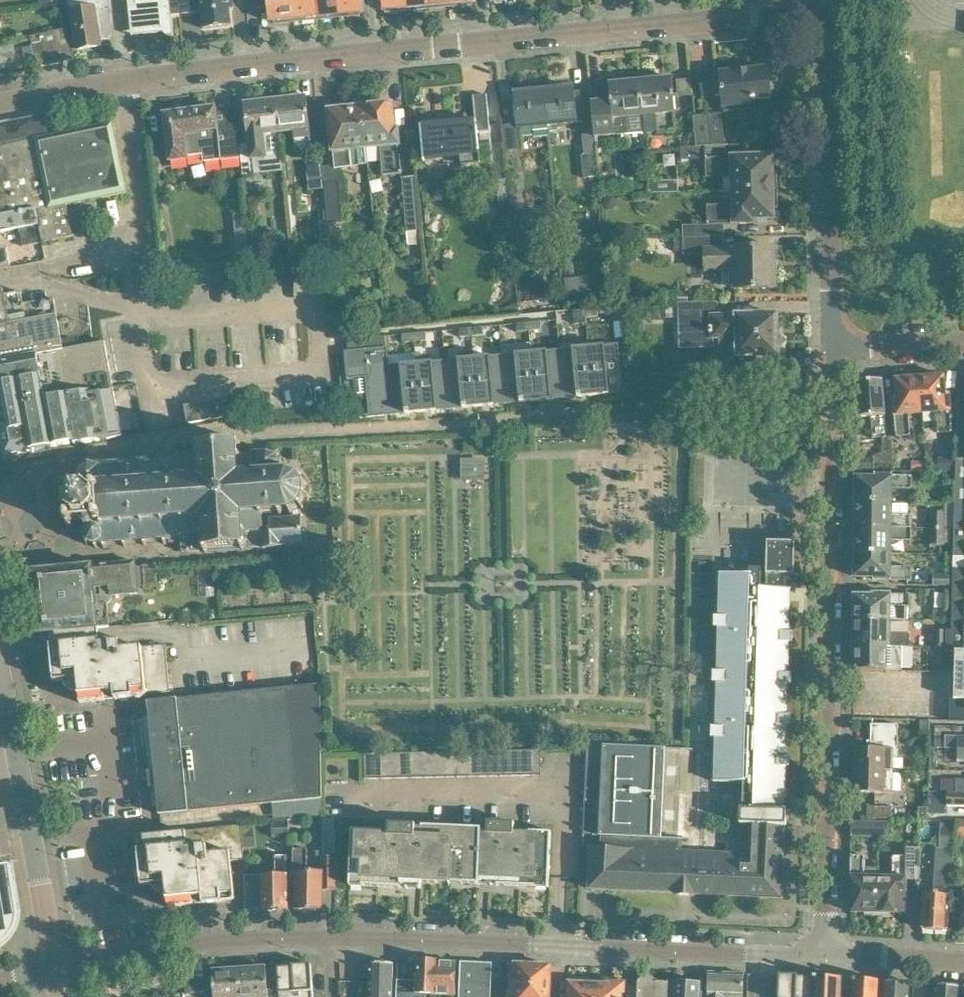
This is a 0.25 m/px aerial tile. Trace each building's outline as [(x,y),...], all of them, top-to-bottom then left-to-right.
[(74,30),(77,50),(101,46),(101,40),(110,39),(108,24),(112,23),(110,0),(93,0),(94,7),(71,10),(74,30)] [(172,17),(170,0),(128,0),(128,6),(133,10),(134,23),(139,27),(143,26),(144,35),(162,33),(167,36),(174,36),(172,17)] [(172,17),(197,14),(197,8),(201,8),(204,29),(231,26),(229,9),(233,8),(232,0),(170,0),(172,17)] [(293,0),(252,0),(253,9),(268,7),(269,22),(275,21),(275,23),(287,22),(287,20),(295,19),(293,0)] [(295,19),(303,19),(303,21),(318,19),(316,0),(293,0),(295,19)] [(318,19),(332,18),(332,16),(340,15),(338,0),(316,0),(318,19)] [(340,15),(347,14),(347,17),(360,15),(360,13),(363,13),(362,10),(365,9),(364,1),(361,1),(361,0),(338,0),(340,15)] [(406,0),(380,0),(380,8),(383,8),(383,11),(386,10),(387,13),(399,12),(399,9),(407,8),(406,0)] [(407,8),(414,8),(414,10),(430,9),(429,0),(406,0),(407,8)] [(430,9),(444,7),(443,5),(452,4),(451,0),(429,0),(430,9)] [(67,31),(55,33),(61,63),(73,61),(67,31)] [(55,33),(43,35),(49,65),(61,63),(55,33)] [(49,65),(43,35),(31,37),(36,68),(49,65)] [(701,76),(703,96),(703,98),(721,96),(722,107),(752,104),(752,100),(771,98),(768,69),(701,76)] [(672,78),(642,81),(644,115),(655,114),(658,134),(677,131),(675,111),(676,111),(674,98),(672,78)] [(644,115),(642,81),(610,85),(611,102),(592,104),(594,123),(595,138),(645,131),(643,115),(644,115)] [(573,88),(544,91),(547,128),(563,127),(563,125),(577,123),(586,122),(584,100),(574,101),(573,88)] [(499,102),(503,143),(504,152),(522,151),(520,128),(532,127),(533,129),(547,128),(544,91),(515,93),(516,101),(499,102)] [(293,99),(276,101),(280,133),(296,131),(299,153),(312,152),(306,97),(302,98),(302,94),(292,95),(293,99)] [(420,126),(422,146),(424,161),(461,158),(461,165),(480,163),(477,134),(491,132),(487,95),(473,97),(475,121),(420,126)] [(280,133),(276,101),(258,103),(258,99),(248,100),(249,104),(244,104),(247,124),(249,145),(240,146),(241,157),(243,177),(254,176),(252,159),(266,158),(281,156),(278,133),(280,133)] [(361,105),(365,148),(379,146),(382,177),(402,175),(399,149),(397,129),(395,130),(392,105),(378,106),(375,103),(361,105)] [(367,164),(365,148),(361,105),(349,106),(346,109),(329,111),(334,169),(352,167),(352,165),(367,164)] [(203,161),(219,159),(241,157),(240,146),(238,126),(236,107),(215,109),(215,107),(164,114),(168,142),(165,142),(167,157),(170,157),(170,161),(188,159),(187,156),(202,155),(203,161)] [(695,113),(698,144),(714,143),(711,112),(695,113)] [(17,213),(20,229),(26,227),(28,235),(30,246),(73,237),(66,206),(127,193),(113,123),(48,136),(44,116),(17,121),(18,123),(0,126),(0,216),(17,213)] [(504,152),(503,143),(490,144),(493,180),(506,179),(504,152)] [(597,155),(582,156),(584,179),(599,178),(597,155)] [(732,178),(733,192),(774,191),(773,156),(706,158),(706,178),(732,178)] [(322,163),(308,165),(310,189),(324,188),(324,182),(322,163)] [(402,177),(406,232),(420,230),(415,176),(402,177)] [(672,193),(672,180),(648,181),(648,193),(672,193)] [(338,181),(324,182),(324,188),(328,223),(342,222),(338,181)] [(682,226),(683,238),(725,237),(724,237),(724,225),(754,224),(754,220),(774,219),(774,191),(733,192),(733,205),(707,205),(708,225),(682,226)] [(608,199),(605,202),(606,206),(609,209),(613,209),(616,206),(616,201),(613,198),(608,199)] [(20,229),(17,213),(0,216),(0,233),(20,229)] [(233,214),(236,246),(249,245),(245,213),(233,214)] [(23,247),(30,246),(28,235),(21,236),(23,247)] [(725,237),(683,238),(683,254),(704,254),(704,272),(732,271),(732,290),(776,289),(775,248),(725,249),(725,237)] [(329,240),(321,241),(322,258),(330,257),(329,240)] [(0,245),(0,270),(11,268),(7,248),(2,249),(1,245),(0,245)] [(601,279),(569,283),(571,299),(603,295),(601,279)] [(57,317),(54,299),(24,305),(21,292),(4,295),(3,290),(0,290),(0,327),(57,317)] [(629,290),(616,290),(616,304),(629,304),(629,290)] [(718,303),(678,304),(679,320),(679,337),(712,336),(713,339),(720,338),(720,344),(738,343),(738,356),(742,356),(742,362),(747,366),(752,366),(757,362),(757,356),(778,355),(777,315),(718,316),(718,303)] [(625,306),(609,308),(610,321),(626,319),(625,306)] [(597,309),(585,310),(586,318),(598,316),(597,309)] [(585,310),(573,311),(575,324),(587,323),(586,318),(585,310)] [(63,350),(63,349),(57,317),(0,327),(0,362),(63,350)] [(541,322),(529,323),(529,331),(541,330),(541,322)] [(529,323),(517,324),(518,332),(529,331),(529,323)] [(483,328),(471,329),(472,336),(484,335),(483,328)] [(471,329),(459,330),(460,337),(472,336),(471,329)] [(426,333),(414,334),(415,342),(427,341),(426,333)] [(414,334),(402,336),(403,343),(415,342),(414,334)] [(386,336),(348,340),(350,352),(387,348),(386,336)] [(3,430),(0,431),(5,456),(75,443),(75,445),(122,436),(112,383),(114,383),(116,380),(114,372),(112,370),(110,370),(105,342),(64,350),(63,350),(0,362),(0,416),(3,430)] [(618,344),(589,347),(593,396),(623,393),(618,344)] [(589,347),(560,350),(565,399),(593,396),(589,347)] [(350,352),(345,352),(348,379),(366,378),(370,417),(393,415),(388,366),(389,366),(387,348),(350,352)] [(560,350),(531,353),(536,401),(565,399),(560,350)] [(531,353),(503,355),(507,404),(536,401),(531,353)] [(503,355),(474,358),(479,407),(507,404),(503,355)] [(474,358),(445,361),(450,410),(479,407),(474,358)] [(445,361),(417,364),(421,412),(450,410),(445,361)] [(389,366),(388,366),(393,415),(421,412),(417,364),(389,366)] [(935,374),(919,376),(921,413),(936,412),(938,433),(952,431),(949,393),(946,394),(944,375),(935,376),(935,374)] [(921,413),(919,376),(904,377),(904,379),(895,380),(897,398),(894,398),(895,425),(896,436),(910,435),(908,414),(921,413)] [(883,454),(875,455),(875,464),(894,464),(891,437),(887,437),(882,381),(877,381),(858,382),(859,399),(857,400),(859,418),(871,418),(872,439),(883,438),(883,454)] [(207,405),(210,420),(234,416),(231,403),(207,405)] [(104,549),(135,547),(167,544),(166,540),(169,541),(170,543),(182,542),(182,553),(205,551),(205,553),(225,552),(303,546),(302,517),(292,518),(292,515),(293,514),(292,510),(299,505),(302,508),(304,507),(301,504),(304,497),(309,498),(309,495),(305,495),(304,487),(309,485),(308,483),(304,484),(299,477),(302,474),(300,472),(297,476),(290,472),(291,468),(288,467),(287,472),(280,472),(279,470),(281,465),(284,465),(283,462),(280,462),(278,457),(280,455),(278,453),(276,455),(270,454),(270,451),(267,451),(267,454),(259,454),(258,450),(256,450),(256,454),(243,455),(242,443),(238,443),(237,439),(197,442),(197,445),(174,446),(175,458),(164,459),(164,460),(161,461),(161,457),(97,461),(98,466),(91,464),(91,461),(88,461),(88,464),(81,467),(79,465),(77,467),(79,469),(77,477),(74,477),(74,480),(77,480),(81,487),(81,490),(72,491),(71,486),(66,486),(66,490),(62,491),(62,496),(65,496),(65,500),(69,503),(70,502),(70,512),(67,515),(67,518),(64,519),(64,524),(68,524),(69,528),(74,528),(74,523),(83,523),(84,525),(86,527),(84,533),(81,533),(81,536),(84,536),(87,541),(85,544),(87,545),(89,543),(95,545),(95,548),(98,548),(98,545),(103,545),(104,549)] [(857,458),(856,471),(874,472),(875,459),(857,458)] [(940,458),(940,472),(955,472),(955,458),(940,458)] [(953,557),(963,557),(963,459),(957,459),(953,557)] [(471,465),(464,465),(464,479),(483,479),(483,461),(471,461),(471,465)] [(912,462),(912,472),(923,472),(923,463),(912,462)] [(943,473),(943,483),(953,483),(953,473),(943,473)] [(856,478),(856,501),(892,502),(892,489),(911,489),(912,477),(895,476),(875,476),(874,478),(856,478)] [(704,499),(696,498),(695,511),(704,511),(704,499)] [(856,501),(856,527),(911,528),(911,515),(892,514),(892,502),(856,501)] [(931,511),(931,528),(945,529),(945,512),(931,511)] [(856,527),(855,553),(891,554),(892,540),(911,540),(911,528),(856,527)] [(945,529),(931,528),(931,545),(945,545),(945,529)] [(585,788),(582,847),(584,847),(584,836),(587,788),(602,789),(600,835),(593,835),(593,836),(602,837),(601,848),(592,847),(590,879),(590,889),(597,890),(598,890),(676,893),(676,895),(679,895),(692,895),(695,895),(695,894),(782,898),(784,845),(785,826),(787,826),(787,810),(785,810),(785,803),(786,768),(790,768),(790,757),(787,757),(787,726),(791,727),(791,716),(788,716),(789,685),(792,685),(792,675),(789,674),(790,644),(793,644),(794,633),(790,633),(791,592),(791,589),(792,576),(795,576),(796,543),(793,543),(792,543),(768,542),(767,575),(762,574),(762,569),(750,569),(750,574),(749,574),(720,573),(718,617),(715,617),(715,628),(718,628),(717,672),(713,672),(713,683),(717,683),(715,728),(712,728),(712,738),(715,738),(714,782),(743,783),(743,809),(741,809),(740,824),(742,824),(741,853),(678,851),(679,840),(689,841),(689,839),(679,839),(683,751),(693,751),(693,750),(688,750),(687,750),(588,745),(587,750),(586,767),(585,788)] [(891,554),(855,553),(855,577),(873,577),(873,580),(910,580),(910,565),(891,565),(891,554)] [(963,700),(963,557),(953,557),(951,631),(951,652),(955,652),(954,700),(963,700)] [(136,567),(136,562),(38,571),(35,569),(31,575),(33,577),(39,634),(110,626),(106,596),(139,592),(138,587),(138,582),(136,570),(136,568),(136,567)] [(158,566),(145,567),(147,586),(159,585),(158,566)] [(145,567),(136,567),(136,568),(136,570),(138,582),(138,587),(147,586),(145,567)] [(934,586),(949,586),(949,574),(934,574),(934,586)] [(855,596),(854,619),(889,620),(889,621),(908,621),(908,608),(910,608),(910,595),(873,594),(873,596),(855,596)] [(933,620),(947,621),(948,610),(934,609),(933,620)] [(854,647),(902,647),(909,647),(909,634),(889,633),(889,621),(889,620),(854,619),(854,647)] [(947,651),(951,652),(951,631),(945,631),(945,648),(934,648),(934,665),(947,665),(947,651)] [(935,631),(934,648),(945,648),(945,631),(935,631)] [(110,639),(50,645),(54,681),(64,680),(79,693),(80,703),(106,701),(105,692),(114,691),(115,700),(134,698),(134,696),(170,692),(166,645),(120,649),(120,641),(111,642),(110,639)] [(902,647),(854,647),(854,670),(902,671),(902,647)] [(158,800),(159,815),(322,799),(321,685),(148,702),(155,772),(149,772),(152,801),(158,800)] [(954,700),(950,699),(950,722),(963,722),(963,700),(954,700)] [(921,720),(920,733),(929,733),(929,721),(921,720)] [(853,756),(852,770),(893,771),(893,757),(895,757),(898,755),(898,725),(871,724),(871,741),(868,741),(868,748),(856,748),(856,756),(853,756)] [(957,749),(963,749),(963,737),(945,736),(945,739),(935,739),(935,747),(957,748),(957,749)] [(530,776),(529,750),(364,754),(365,779),(530,776)] [(929,756),(928,770),(936,770),(937,756),(929,756)] [(893,771),(852,770),(852,785),(855,785),(855,793),(892,793),(893,771)] [(947,793),(963,794),(963,780),(942,779),(941,793),(947,793)] [(947,793),(947,806),(963,806),(963,794),(947,793)] [(927,820),(928,807),(919,807),(919,820),(927,820)] [(0,810),(0,858),(10,856),(1,810),(0,810)] [(482,829),(452,828),(449,884),(450,884),(450,883),(461,883),(461,884),(480,884),(491,885),(492,885),(497,885),(536,887),(547,887),(547,888),(549,888),(551,832),(515,830),(515,823),(488,822),(488,831),(482,831),(482,829)] [(852,822),(851,836),(888,837),(888,823),(852,822)] [(291,838),(290,824),(273,824),(273,838),(291,838)] [(185,832),(143,836),(145,849),(138,850),(142,886),(152,885),(167,897),(168,908),(194,905),(193,897),(202,896),(203,904),(222,902),(222,901),(233,900),(233,899),(235,899),(231,861),(245,860),(243,840),(241,825),(185,831),(185,832)] [(449,884),(452,828),(422,826),(422,828),(416,828),(416,826),(389,825),(389,832),(352,830),(350,886),(351,886),(351,885),(362,886),(402,888),(406,888),(406,889),(408,889),(408,888),(419,888),(419,889),(421,889),(422,882),(438,883),(438,882),(449,883),(449,884)] [(939,840),(939,848),(952,848),(952,841),(939,840)] [(878,878),(877,913),(904,913),(904,891),(906,891),(906,880),(917,880),(917,848),(907,847),(907,857),(892,857),(892,878),(879,878),(878,878)] [(922,930),(948,931),(953,850),(936,849),(933,894),(924,894),(922,930)] [(297,911),(323,911),(323,890),(336,891),(336,858),(322,858),(322,873),(308,873),(308,852),(293,851),(293,886),(297,886),(297,911)] [(852,913),(877,913),(878,878),(879,878),(879,867),(865,867),(865,856),(851,856),(850,894),(853,894),(852,913)] [(263,891),(264,910),(264,912),(288,911),(287,857),(275,857),(275,875),(245,876),(245,891),(263,891)] [(6,938),(11,931),(14,923),(15,914),(12,901),(16,900),(10,864),(0,866),(0,944),(6,938)] [(417,994),(455,996),(457,963),(438,962),(438,961),(418,960),(417,982),(397,981),(397,996),(417,996),(417,994)] [(493,963),(461,962),(460,996),(491,996),(493,963)] [(369,996),(393,996),(394,964),(370,963),(369,996)] [(293,967),(278,968),(280,996),(313,996),(311,964),(292,965),(293,967)] [(551,966),(513,964),(511,996),(550,996),(551,966)] [(240,969),(242,996),(269,996),(266,967),(240,969)] [(240,969),(213,971),(214,996),(242,996),(240,969)] [(709,973),(708,996),(743,996),(744,974),(709,973)] [(813,977),(798,977),(798,975),(779,974),(779,996),(812,996),(813,977)] [(813,977),(812,996),(840,996),(841,978),(813,977)] [(599,984),(596,984),(597,980),(569,979),(568,996),(599,996),(599,984)] [(669,983),(668,983),(656,983),(653,979),(645,979),(642,982),(640,982),(639,982),(639,988),(627,987),(627,996),(668,996),(669,983)] [(853,996),(877,996),(878,981),(854,979),(853,996)] [(673,996),(701,996),(701,984),(688,984),(688,981),(679,980),(678,983),(674,983),(673,996)] [(909,982),(885,981),(884,996),(908,996),(909,982)] [(623,985),(599,984),(599,996),(622,996),(623,985)] [(959,986),(936,985),(935,996),(958,996),(959,986)]
